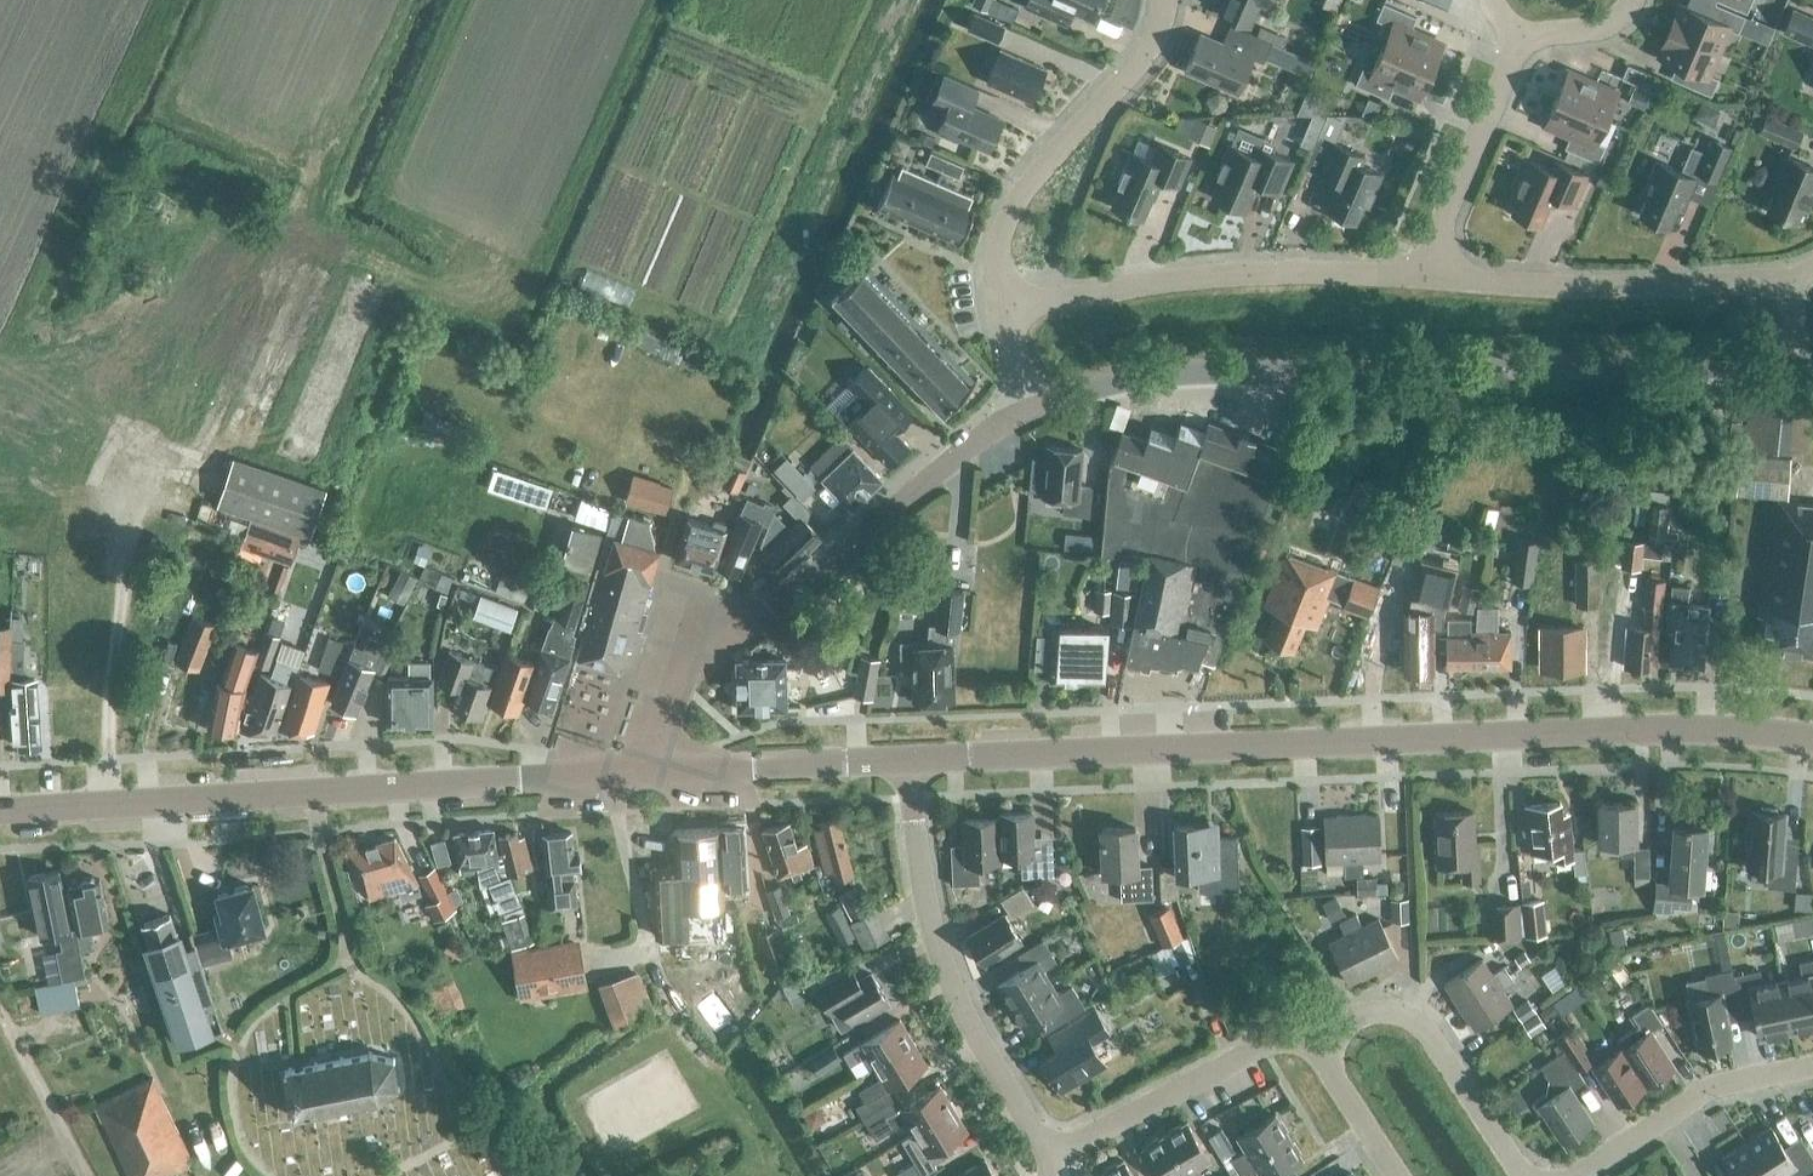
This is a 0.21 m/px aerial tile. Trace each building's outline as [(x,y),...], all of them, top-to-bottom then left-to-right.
[(1026,7),(1057,20),(1068,25),(1074,11),(1094,19),(1102,2),(1105,3),(1106,0),(1029,0),(1026,7)] [(1220,14),(1249,26),(1260,2),(1266,5),(1268,0),(1226,0),(1220,14)] [(1319,3),(1337,11),(1341,0),(1320,0),(1319,3)] [(1747,13),(1753,0),(1718,0),(1747,13)] [(1681,4),(1670,31),(1719,52),(1729,29),(1738,33),(1746,16),(1712,2),(1707,15),(1681,4)] [(1392,26),(1382,49),(1431,70),(1442,44),(1411,31),(1417,17),(1384,3),(1377,20),(1392,26)] [(1793,9),(1784,31),(1812,44),(1812,17),(1793,9)] [(1004,26),(975,13),(968,28),(997,41),(1004,26)] [(1223,44),(1201,34),(1185,70),(1238,92),(1253,58),(1263,62),(1265,57),(1273,60),(1280,60),(1285,49),(1272,43),(1272,42),(1231,24),(1223,44)] [(1670,31),(1659,57),(1684,68),(1678,81),(1711,95),(1718,79),(1709,75),(1719,52),(1670,31)] [(1001,49),(987,82),(1032,101),(1046,69),(1001,49)] [(1356,84),(1389,99),(1394,85),(1420,96),(1431,70),(1382,49),(1372,72),(1363,68),(1356,84)] [(1300,54),(1293,69),(1310,77),(1316,61),(1300,54)] [(1628,64),(1622,78),(1655,92),(1661,79),(1628,64)] [(1568,72),(1557,97),(1606,119),(1617,93),(1568,72)] [(989,149),(1001,119),(971,106),(972,102),(971,102),(977,88),(944,74),(932,102),(948,109),(938,132),(956,139),(958,136),(989,149)] [(1305,92),(1296,114),(1314,114),(1322,114),(1327,101),(1305,92)] [(1557,97),(1545,124),(1571,135),(1565,148),(1598,162),(1605,145),(1596,142),(1606,119),(1557,97)] [(1369,99),(1363,114),(1375,114),(1379,103),(1369,99)] [(1701,103),(1695,117),(1713,125),(1719,111),(1701,103)] [(1755,110),(1750,122),(1762,127),(1767,115),(1755,110)] [(1314,114),(1301,143),(1313,148),(1319,135),(1328,114),(1322,114),(1314,114)] [(1762,127),(1760,131),(1796,146),(1802,131),(1767,115),(1762,127)] [(1209,145),(1217,127),(1198,118),(1189,136),(1209,145)] [(1410,134),(1405,146),(1414,149),(1418,138),(1410,134)] [(1313,148),(1305,166),(1318,171),(1332,141),(1319,135),(1313,148)] [(1640,213),(1670,226),(1678,207),(1683,209),(1699,173),(1717,180),(1731,147),(1712,139),(1706,153),(1692,147),(1681,171),(1656,161),(1643,191),(1648,194),(1640,213)] [(1336,189),(1327,209),(1333,211),(1335,215),(1346,220),(1350,219),(1356,221),(1365,201),(1368,203),(1381,173),(1361,164),(1365,156),(1332,141),(1318,171),(1336,179),(1332,187),(1336,189)] [(1111,206),(1143,219),(1152,198),(1154,199),(1163,179),(1178,186),(1190,158),(1159,144),(1152,161),(1132,153),(1119,184),(1121,184),(1111,206)] [(1221,176),(1213,196),(1245,210),(1253,191),(1257,192),(1261,184),(1279,192),(1292,161),(1257,145),(1253,154),(1230,144),(1217,175),(1221,176)] [(940,166),(945,154),(930,147),(924,159),(940,166)] [(945,154),(940,166),(957,173),(962,162),(945,154)] [(1767,210),(1796,222),(1804,204),(1806,205),(1812,189),(1812,168),(1787,157),(1773,191),(1775,192),(1767,210)] [(1535,222),(1540,224),(1549,204),(1553,206),(1556,198),(1574,205),(1588,174),(1554,159),(1550,169),(1530,160),(1517,190),(1521,192),(1512,212),(1518,214),(1519,218),(1531,223),(1535,222)] [(919,225),(938,181),(902,166),(898,177),(892,174),(877,207),(919,225)] [(974,197),(938,181),(919,225),(961,243),(975,210),(969,208),(974,197)] [(855,322),(888,291),(866,268),(833,299),(855,322)] [(888,291),(855,322),(877,345),(909,314),(888,291)] [(899,368),(931,337),(909,314),(877,345),(899,368)] [(644,324),(635,343),(656,353),(665,334),(644,324)] [(953,360),(931,337),(899,368),(921,390),(953,360)] [(669,340),(660,359),(695,374),(703,356),(669,340)] [(975,382),(953,360),(921,390),(943,413),(975,382)] [(859,393),(838,413),(847,422),(889,465),(910,445),(896,431),(908,419),(887,397),(891,393),(866,369),(850,384),(859,393)] [(1787,452),(1792,400),(1749,395),(1743,447),(1787,452)] [(1242,574),(1287,449),(1286,449),(1284,453),(1208,425),(1210,421),(1208,420),(1204,434),(1203,434),(1179,500),(1161,497),(1148,559),(1134,622),(1125,665),(1127,666),(1128,661),(1145,665),(1145,666),(1146,666),(1147,660),(1173,665),(1172,666),(1174,667),(1175,661),(1195,665),(1194,667),(1196,667),(1199,657),(1215,663),(1224,636),(1223,635),(1236,598),(1245,575),(1242,574)] [(1109,468),(1101,551),(1101,554),(1148,559),(1161,497),(1179,500),(1203,434),(1180,425),(1175,438),(1151,429),(1146,442),(1122,433),(1109,468)] [(1032,459),(1029,491),(1045,492),(1045,496),(1044,496),(1044,497),(1065,499),(1064,514),(1090,517),(1093,488),(1079,487),(1082,452),(1083,452),(1083,451),(1048,448),(1048,449),(1049,449),(1048,461),(1032,459)] [(883,479),(853,449),(823,478),(852,508),(883,479)] [(1797,503),(1797,497),(1787,497),(1790,458),(1741,454),(1736,493),(1775,495),(1757,615),(1762,616),(1758,645),(1757,645),(1757,648),(1812,656),(1812,504),(1797,503)] [(786,462),(773,474),(802,505),(815,493),(786,462)] [(250,523),(299,542),(303,543),(304,539),(321,497),(233,463),(215,509),(250,523)] [(747,473),(731,465),(722,486),(738,493),(747,473)] [(633,478),(626,501),(666,512),(673,489),(633,478)] [(762,522),(769,525),(771,519),(776,506),(766,501),(764,504),(748,497),(726,547),(722,556),(718,565),(739,574),(762,522)] [(1281,498),(1278,505),(1283,510),(1290,509),(1292,503),(1288,497),(1281,498)] [(1648,504),(1643,536),(1666,539),(1670,507),(1648,504)] [(650,581),(659,550),(655,549),(650,521),(614,511),(604,542),(580,626),(586,628),(577,658),(620,671),(627,649),(630,650),(651,581),(650,581)] [(726,547),(722,545),(727,527),(726,524),(716,521),(713,523),(713,525),(689,518),(676,560),(714,571),(719,555),(722,556),(726,547)] [(771,519),(769,525),(761,545),(786,571),(822,537),(803,518),(787,534),(771,519)] [(291,565),(299,542),(250,523),(241,548),(291,565)] [(572,575),(555,616),(575,623),(601,536),(573,528),(561,569),(569,572),(572,575)] [(1069,539),(1068,551),(1093,554),(1094,542),(1069,539)] [(1538,542),(1519,539),(1513,580),(1532,583),(1538,542)] [(1579,539),(1579,552),(1596,552),(1596,539),(1579,539)] [(1645,542),(1643,542),(1625,539),(1622,567),(1640,569),(1642,556),(1670,560),(1672,544),(1645,541),(1645,542)] [(1433,566),(1458,571),(1461,557),(1436,551),(1433,566)] [(879,553),(873,571),(890,577),(896,559),(879,553)] [(1369,616),(1379,587),(1286,554),(1265,606),(1276,611),(1264,640),(1294,652),(1306,624),(1317,628),(1329,598),(1344,604),(1343,606),(1369,616)] [(1577,605),(1597,604),(1597,561),(1577,561),(1577,605)] [(403,569),(388,596),(404,604),(418,578),(403,569)] [(503,570),(496,590),(525,601),(533,580),(503,570)] [(550,584),(536,578),(526,603),(540,609),(550,584)] [(1656,667),(1656,666),(1664,580),(1646,578),(1643,606),(1646,607),(1644,629),(1627,627),(1627,629),(1624,665),(1624,666),(1656,667)] [(1463,585),(1458,610),(1474,613),(1479,588),(1463,585)] [(1702,665),(1708,605),(1687,603),(1689,587),(1673,585),(1671,601),(1668,631),(1673,631),(1670,661),(1702,665)] [(1110,612),(1112,591),(1097,590),(1095,611),(1110,612)] [(1135,592),(1114,590),(1111,623),(1133,625),(1135,592)] [(930,625),(928,646),(914,647),(915,701),(953,699),(952,668),(951,651),(957,651),(958,630),(959,630),(962,592),(939,591),(936,626),(930,625)] [(510,629),(517,608),(482,595),(474,616),(510,629)] [(1443,626),(1449,608),(1424,600),(1415,628),(1404,629),(1404,637),(1395,638),(1391,641),(1392,650),(1395,653),(1404,653),(1404,672),(1434,671),(1433,628),(1424,628),(1427,621),(1443,626)] [(13,606),(0,606),(0,688),(11,688),(11,657),(12,640),(13,606)] [(1477,632),(1471,632),(1470,667),(1511,667),(1511,631),(1498,631),(1498,607),(1478,607),(1477,632)] [(199,670),(216,624),(193,616),(176,662),(199,670)] [(574,643),(575,635),(573,634),(577,623),(575,623),(555,616),(551,625),(550,625),(542,648),(525,698),(549,705),(555,702),(570,657),(569,657),(571,650),(574,643)] [(1448,667),(1470,667),(1471,632),(1471,619),(1448,619),(1448,636),(1440,636),(1440,650),(1448,650),(1448,667)] [(1104,681),(1108,629),(1054,628),(1050,680),(1104,681)] [(1540,667),(1585,667),(1585,665),(1583,665),(1582,630),(1585,630),(1585,628),(1540,628),(1540,630),(1542,630),(1542,665),(1540,665),(1540,667)] [(270,667),(280,637),(267,632),(256,662),(270,667)] [(329,633),(317,669),(335,675),(348,640),(329,633)] [(363,648),(355,645),(332,702),(356,712),(385,642),(369,635),(363,648)] [(12,640),(11,657),(23,657),(23,640),(12,640)] [(235,640),(217,682),(208,728),(208,729),(237,729),(237,728),(245,688),(248,688),(257,647),(235,640)] [(382,680),(397,648),(387,643),(372,675),(382,680)] [(500,669),(450,651),(439,682),(457,688),(451,705),(482,717),(500,669)] [(518,711),(535,663),(507,653),(489,701),(518,711)] [(872,699),(880,659),(862,656),(854,696),(872,699)] [(278,658),(271,677),(262,674),(255,697),(252,696),(241,728),(241,729),(277,729),(298,665),(278,658)] [(738,709),(787,708),(786,659),(737,660),(738,709)] [(409,662),(409,676),(430,676),(430,662),(409,662)] [(313,732),(330,682),(298,673),(294,684),(279,729),(313,732)] [(433,723),(433,676),(430,676),(409,676),(388,676),(388,698),(388,723),(433,723)] [(199,732),(211,687),(177,677),(164,725),(199,732)] [(14,708),(11,708),(13,739),(19,738),(20,746),(42,745),(38,681),(13,683),(14,708)] [(1573,857),(1574,857),(1573,856),(1569,818),(1562,819),(1560,802),(1526,806),(1532,852),(1554,849),(1555,859),(1573,857)] [(1634,875),(1649,875),(1649,846),(1635,846),(1635,802),(1600,802),(1600,841),(1621,841),(1621,854),(1634,853),(1634,875)] [(1767,886),(1795,888),(1798,844),(1783,843),(1786,814),(1777,813),(1777,808),(1761,807),(1761,812),(1752,811),(1751,827),(1746,827),(1745,847),(1749,847),(1748,867),(1769,869),(1767,886)] [(1435,813),(1437,865),(1462,864),(1463,881),(1479,881),(1478,847),(1475,847),(1473,811),(1435,813)] [(1053,862),(1053,846),(1034,847),(1032,812),(1000,813),(1002,857),(1022,856),(1023,877),(1054,876),(1053,862)] [(1354,876),(1363,875),(1363,861),(1381,860),(1380,815),(1352,816),(1354,876)] [(1324,817),(1326,862),(1344,861),(1345,876),(1354,876),(1352,816),(1324,817)] [(835,880),(854,875),(839,818),(820,822),(821,828),(814,830),(823,864),(830,862),(835,880)] [(979,863),(998,862),(997,818),(965,820),(966,855),(952,855),(953,885),(980,883),(979,863)] [(778,876),(814,865),(806,844),(798,846),(789,822),(763,830),(778,876)] [(1199,891),(1239,889),(1237,837),(1220,837),(1219,824),(1175,826),(1177,864),(1160,865),(1161,899),(1179,898),(1178,875),(1198,874),(1199,891)] [(1704,867),(1707,826),(1674,824),(1671,865),(1674,865),(1673,883),(1656,882),(1654,909),(1671,910),(1672,905),(1689,906),(1691,888),(1703,888),(1704,867)] [(722,871),(723,871),(747,870),(744,826),(720,827),(722,871)] [(724,904),(723,871),(722,871),(720,827),(675,829),(677,856),(676,856),(677,866),(653,867),(656,933),(689,932),(688,906),(724,904)] [(1122,901),(1154,899),(1152,865),(1137,866),(1135,827),(1102,829),(1104,872),(1121,872),(1122,901)] [(496,868),(499,867),(494,829),(455,833),(461,873),(459,873),(460,877),(480,875),(481,886),(490,885),(500,910),(520,903),(510,876),(501,879),(496,868)] [(1302,830),(1304,862),(1321,862),(1319,829),(1302,830)] [(510,874),(534,868),(525,836),(519,838),(517,832),(499,837),(510,874)] [(573,869),(581,869),(579,852),(574,853),(572,832),(543,834),(547,872),(548,872),(551,907),(556,907),(577,905),(573,869)] [(418,884),(419,884),(396,838),(347,851),(371,898),(399,890),(402,898),(420,893),(418,884)] [(1574,857),(1573,857),(1574,874),(1586,873),(1585,855),(1573,856),(1574,857)] [(434,920),(456,908),(435,868),(420,875),(433,901),(427,904),(434,920)] [(64,981),(86,976),(76,928),(71,929),(60,870),(29,876),(41,937),(60,932),(64,950),(58,951),(64,981)] [(91,926),(109,922),(101,879),(98,879),(94,876),(93,875),(84,877),(81,882),(79,883),(79,882),(68,886),(82,951),(96,948),(91,926)] [(1634,875),(1634,886),(1649,886),(1649,875),(1634,875)] [(228,939),(246,934),(250,938),(260,936),(262,930),(264,929),(253,885),(250,886),(247,884),(237,886),(235,890),(218,894),(221,904),(214,906),(220,927),(195,933),(203,964),(233,956),(228,939)] [(777,916),(790,911),(780,886),(768,890),(777,916)] [(1012,917),(1034,903),(1023,886),(1001,899),(1012,917)] [(852,916),(867,908),(856,887),(840,894),(852,916)] [(1336,896),(1322,903),(1331,920),(1345,913),(1336,896)] [(1409,922),(1409,898),(1391,899),(1392,923),(1409,922)] [(1527,937),(1546,935),(1543,900),(1523,903),(1527,937)] [(1518,903),(1489,905),(1491,937),(1520,936),(1518,903)] [(841,942),(854,935),(839,906),(826,912),(841,942)] [(556,907),(551,907),(549,908),(532,910),(536,937),(563,934),(560,915),(557,915),(556,907)] [(1165,945),(1182,937),(1169,907),(1151,914),(1159,935),(1160,934),(1165,945)] [(865,949),(887,938),(873,911),(851,922),(865,949)] [(504,920),(514,949),(534,942),(523,913),(504,920)] [(1374,970),(1399,958),(1379,918),(1363,926),(1356,913),(1348,917),(1374,970)] [(224,1028),(203,964),(195,933),(193,934),(192,930),(190,931),(194,942),(184,946),(180,934),(177,935),(170,914),(143,923),(150,944),(148,945),(152,957),(151,957),(180,1043),(224,1028)] [(985,963),(1021,941),(1005,914),(968,937),(985,963)] [(1349,983),(1374,970),(1348,917),(1339,922),(1346,934),(1329,942),(1349,983)] [(777,929),(759,935),(771,970),(776,983),(793,977),(789,964),(777,929)] [(1011,1007),(1051,983),(1044,970),(1057,962),(1043,939),(1018,954),(1026,967),(998,984),(1011,1007)] [(555,972),(581,967),(577,946),(517,956),(520,971),(554,966),(555,972)] [(1482,958),(1445,983),(1461,1006),(1510,973),(1504,965),(1492,974),(1482,958)] [(1792,1030),(1812,1026),(1812,960),(1799,963),(1802,977),(1782,981),(1792,1030)] [(793,1004),(818,989),(842,1029),(889,1000),(872,973),(851,986),(843,974),(842,974),(838,967),(782,985),(793,1004)] [(1732,970),(1705,975),(1709,996),(1689,1000),(1699,1049),(1732,1043),(1726,1014),(1740,1012),(1733,976),(1734,976),(1732,970)] [(1733,976),(1740,1012),(1754,1009),(1760,1037),(1792,1030),(1782,981),(1763,985),(1760,970),(1734,976),(1733,976)] [(638,973),(599,984),(613,1020),(652,1007),(648,996),(646,991),(638,973)] [(1510,973),(1461,1006),(1476,1029),(1513,1005),(1503,989),(1515,981),(1510,973)] [(41,1012),(80,1005),(75,979),(36,987),(41,1012)] [(1036,992),(1011,1007),(1025,1030),(1036,1023),(1042,1032),(1085,1006),(1072,987),(1059,995),(1051,983),(1036,992)] [(1311,1006),(1322,1001),(1316,990),(1306,995),(1311,1006)] [(1640,1026),(1619,1040),(1648,1085),(1674,1067),(1651,1032),(1662,1024),(1649,1004),(1632,1015),(1640,1026)] [(1092,1043),(1110,1033),(1095,1008),(1062,1028),(1071,1043),(1044,1060),(1062,1090),(1105,1064),(1092,1043)] [(867,1054),(874,1065),(914,1042),(900,1019),(861,1043),(843,1054),(850,1064),(867,1054)] [(1577,1067),(1593,1056),(1572,1026),(1556,1037),(1577,1067)] [(914,1042),(874,1065),(882,1077),(860,1091),(866,1101),(856,1106),(863,1118),(899,1096),(893,1086),(928,1065),(914,1042)] [(817,1073),(842,1058),(834,1045),(809,1060),(817,1073)] [(401,1086),(398,1085),(395,1060),(397,1058),(395,1056),(393,1058),(372,1053),(372,1050),(369,1051),(369,1053),(344,1058),(344,1056),(340,1056),(341,1059),(318,1063),(318,1061),(315,1062),(315,1064),(293,1069),(292,1066),(289,1067),(289,1069),(285,1070),(295,1117),(300,1116),(300,1118),(303,1117),(303,1115),(326,1110),(326,1112),(329,1112),(329,1110),(351,1105),(352,1108),(355,1107),(354,1105),(379,1101),(380,1106),(381,1106),(380,1100),(397,1088),(399,1089),(401,1086)] [(1559,1092),(1539,1105),(1563,1141),(1592,1122),(1571,1090),(1585,1081),(1565,1050),(1541,1066),(1559,1092)] [(1618,1104),(1645,1087),(1620,1050),(1594,1067),(1618,1104)] [(193,1161),(153,1078),(96,1105),(130,1175),(163,1175),(193,1161)] [(876,1139),(895,1127),(907,1120),(915,1132),(954,1108),(940,1086),(905,1106),(899,1096),(863,1118),(876,1139)] [(1519,1091),(1506,1100),(1515,1113),(1527,1105),(1519,1091)] [(910,1151),(916,1162),(896,1173),(897,1175),(921,1175),(937,1167),(934,1162),(955,1149),(951,1142),(968,1131),(954,1108),(915,1132),(903,1139),(910,1151)] [(1237,1168),(1289,1137),(1275,1114),(1238,1136),(1246,1150),(1231,1159),(1237,1168)] [(1190,1175),(1202,1175),(1196,1167),(1210,1159),(1187,1122),(1165,1135),(1190,1175)] [(1803,1149),(1790,1157),(1771,1127),(1747,1142),(1769,1175),(1783,1175),(1786,1174),(1788,1175),(1812,1175),(1812,1165),(1803,1149)] [(1222,1159),(1235,1151),(1222,1128),(1208,1136),(1222,1159)] [(1165,1135),(1142,1149),(1159,1175),(1190,1175),(1165,1135)] [(1237,1168),(1242,1175),(1243,1175),(1257,1168),(1262,1175),(1274,1175),(1302,1159),(1289,1137),(1237,1168)] [(1747,1142),(1723,1158),(1735,1175),(1769,1175),(1747,1142)] [(985,1160),(958,1175),(995,1175),(985,1160)] [(1101,1174),(1103,1175),(1134,1175),(1124,1160),(1101,1174)]
